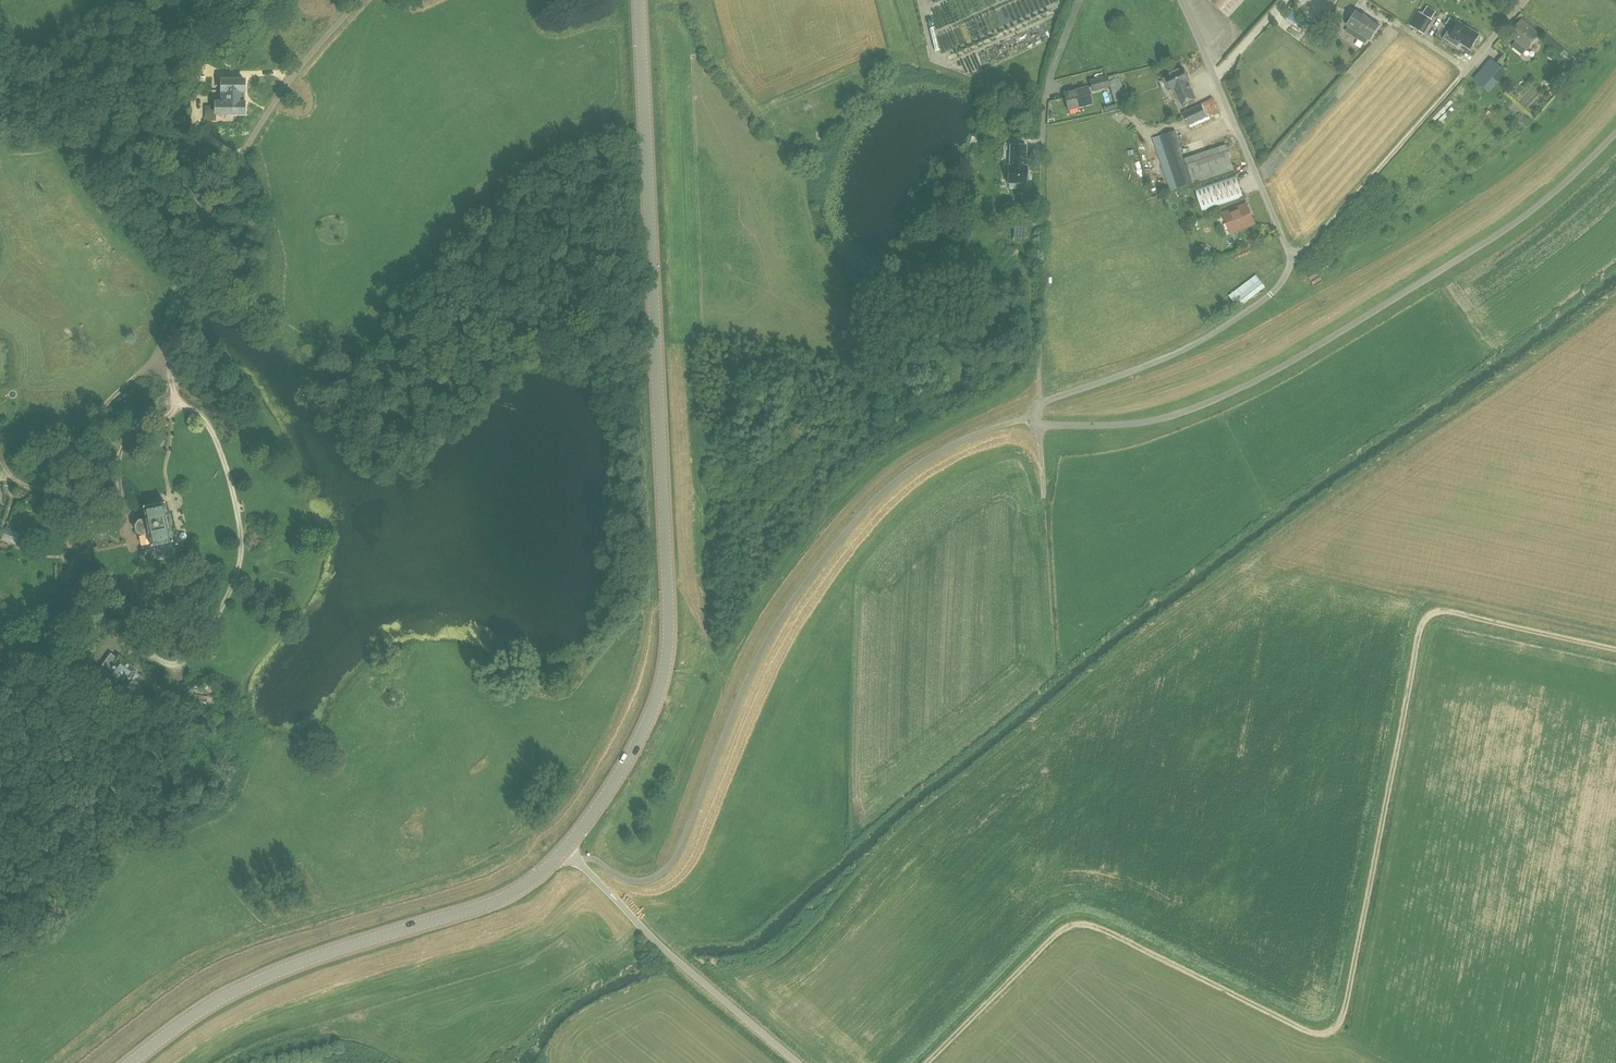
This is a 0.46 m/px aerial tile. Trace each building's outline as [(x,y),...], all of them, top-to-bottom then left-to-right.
[(1228,18),(1244,0),(1209,0),(1228,18)] [(1348,25),(1370,39),(1379,25),(1357,11),(1348,25)] [(1410,25),(1424,33),(1432,20),(1419,12),(1410,25)] [(1509,35),(1516,40),(1511,45),(1522,54),(1540,34),(1521,19),(1509,35)] [(1479,34),(1459,22),(1452,32),(1448,30),(1441,41),(1455,50),(1458,46),(1466,51),(1468,48),(1470,49),(1479,34)] [(1304,31),(1298,37),(1308,46),(1314,40),(1304,31)] [(1263,44),(1267,52),(1283,42),(1279,35),(1263,44)] [(1562,49),(1546,36),(1543,41),(1558,53),(1562,49)] [(1494,72),(1485,65),(1474,79),(1488,90),(1493,83),(1492,82),(1497,75),(1499,76),(1504,70),(1499,66),(1494,72)] [(1162,78),(1168,90),(1171,88),(1172,90),(1174,89),(1181,104),(1195,97),(1188,81),(1183,71),(1182,69),(1182,68),(1175,71),(1166,75),(1166,76),(1162,78)] [(1109,87),(1109,85),(1107,78),(1106,75),(1089,79),(1091,91),(1109,87)] [(1107,78),(1109,85),(1115,105),(1116,107),(1128,103),(1119,77),(1118,75),(1107,78)] [(244,91),(245,79),(222,79),(221,101),(215,101),(215,114),(244,114),(244,101),(239,101),(239,91),(244,91)] [(1091,103),(1087,87),(1064,93),(1068,109),(1091,103)] [(1183,112),(1189,125),(1219,111),(1212,97),(1200,103),(1201,104),(1183,112)] [(1114,105),(1103,107),(1104,113),(1116,110),(1114,105)] [(1176,130),(1161,136),(1178,188),(1190,184),(1178,149),(1182,148),(1178,135),(1176,130)] [(1184,158),(1193,183),(1234,170),(1225,144),(1184,158)] [(1026,166),(1025,166),(1026,145),(1010,145),(1009,166),(1008,166),(1008,182),(1018,183),(1018,181),(1026,182),(1026,166)] [(1194,187),(1201,210),(1243,197),(1235,173),(1194,187)] [(1254,223),(1247,204),(1223,213),(1231,233),(1254,223)] [(1014,229),(1013,239),(1026,240),(1027,230),(1014,229)] [(1223,243),(1226,258),(1235,256),(1232,241),(1223,243)] [(1203,257),(1207,252),(1202,247),(1197,252),(1203,257)] [(1238,296),(1244,303),(1265,287),(1259,280),(1238,296)] [(151,545),(154,544),(155,552),(159,551),(161,554),(168,553),(169,549),(172,549),(171,541),(172,541),(165,502),(144,506),(146,517),(139,519),(135,524),(136,530),(142,534),(149,532),(151,545)] [(5,527),(1,539),(16,544),(20,532),(5,527)] [(145,680),(139,675),(142,672),(122,657),(120,660),(112,654),(99,672),(132,697),(145,680)]
